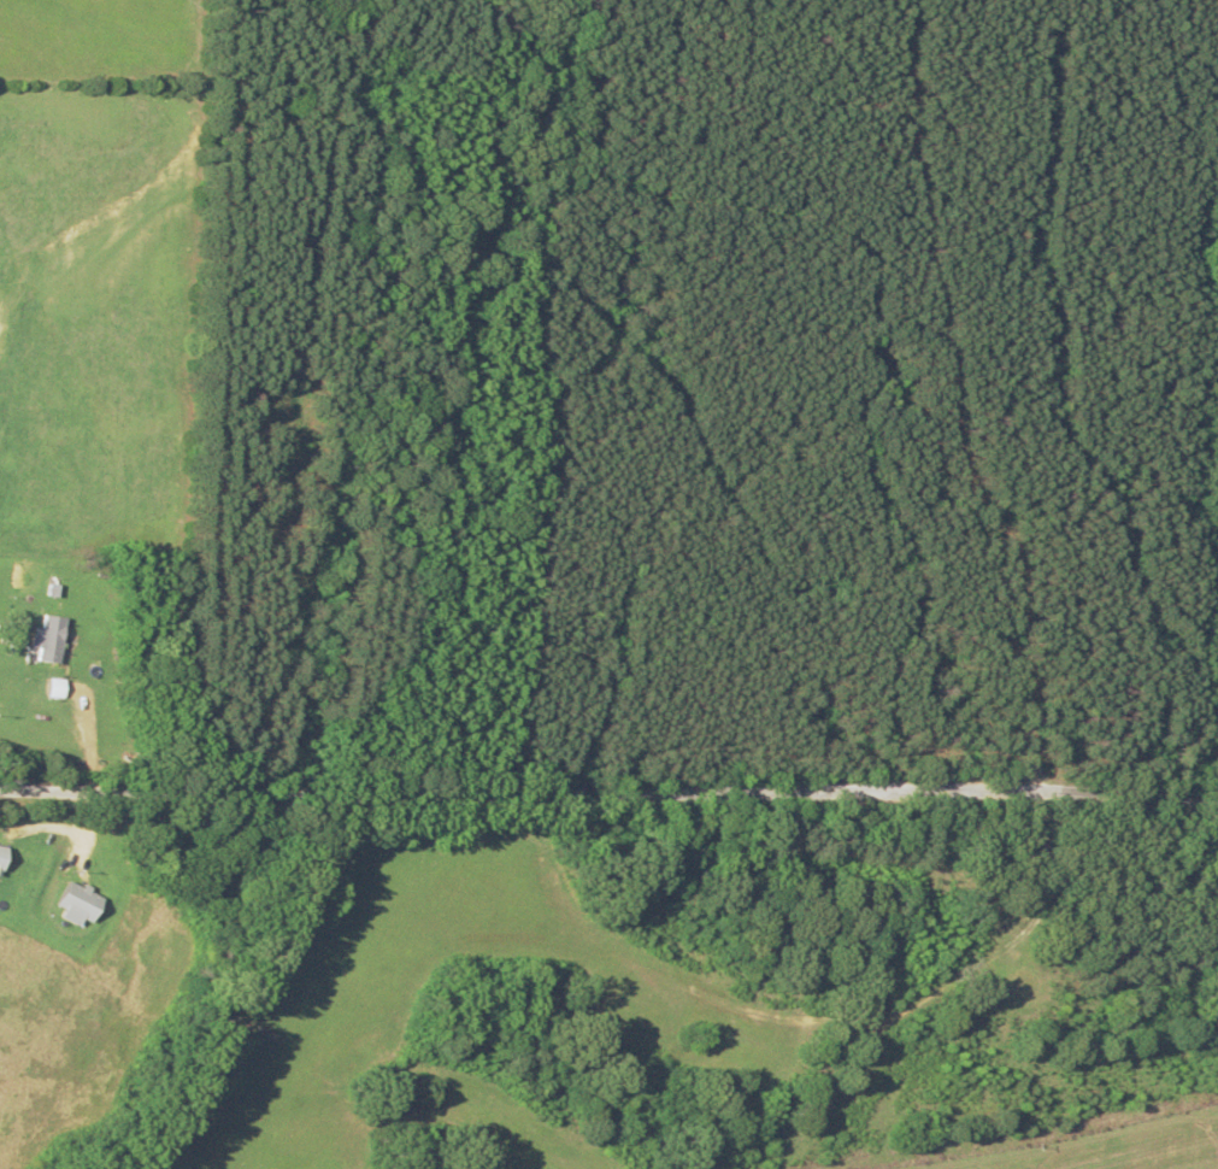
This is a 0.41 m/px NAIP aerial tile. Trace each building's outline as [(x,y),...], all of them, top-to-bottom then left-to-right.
[(45,612),(65,615),(59,663),(37,660),(45,612)] [(65,678),(50,678),(50,696),(65,696),(65,678)] [(69,881),(101,898),(89,922),(81,918),(77,924),(59,916),(64,909),(57,904),(69,881)]
